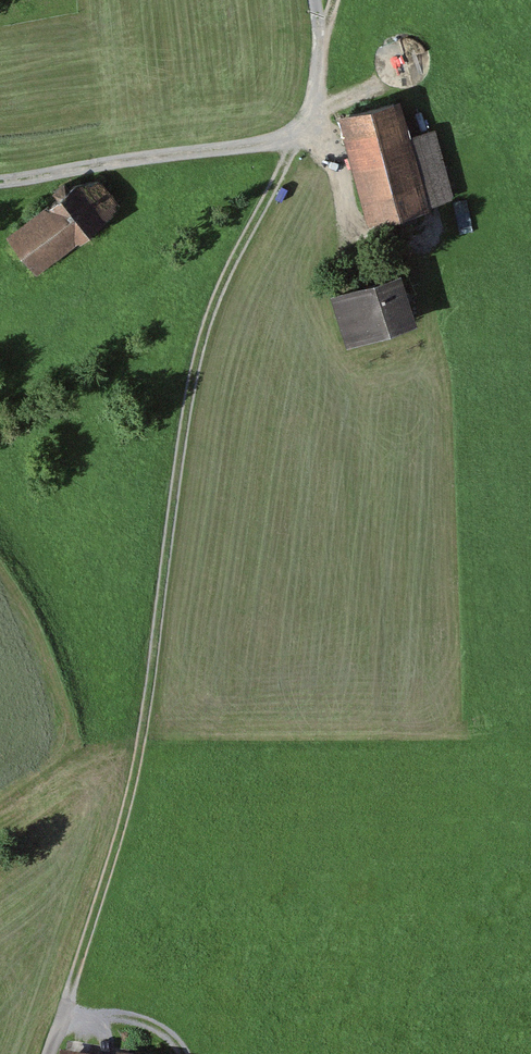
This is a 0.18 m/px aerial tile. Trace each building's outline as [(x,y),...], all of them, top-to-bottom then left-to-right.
[(400,99),(337,116),(367,225),(430,208),(429,205),(410,135),(400,99)] [(435,128),(410,135),(429,205),(455,198),(435,128)] [(73,184),(7,235),(37,274),(123,206),(100,179),(73,184)] [(401,272),(330,295),(346,345),(418,322),(401,272)]
